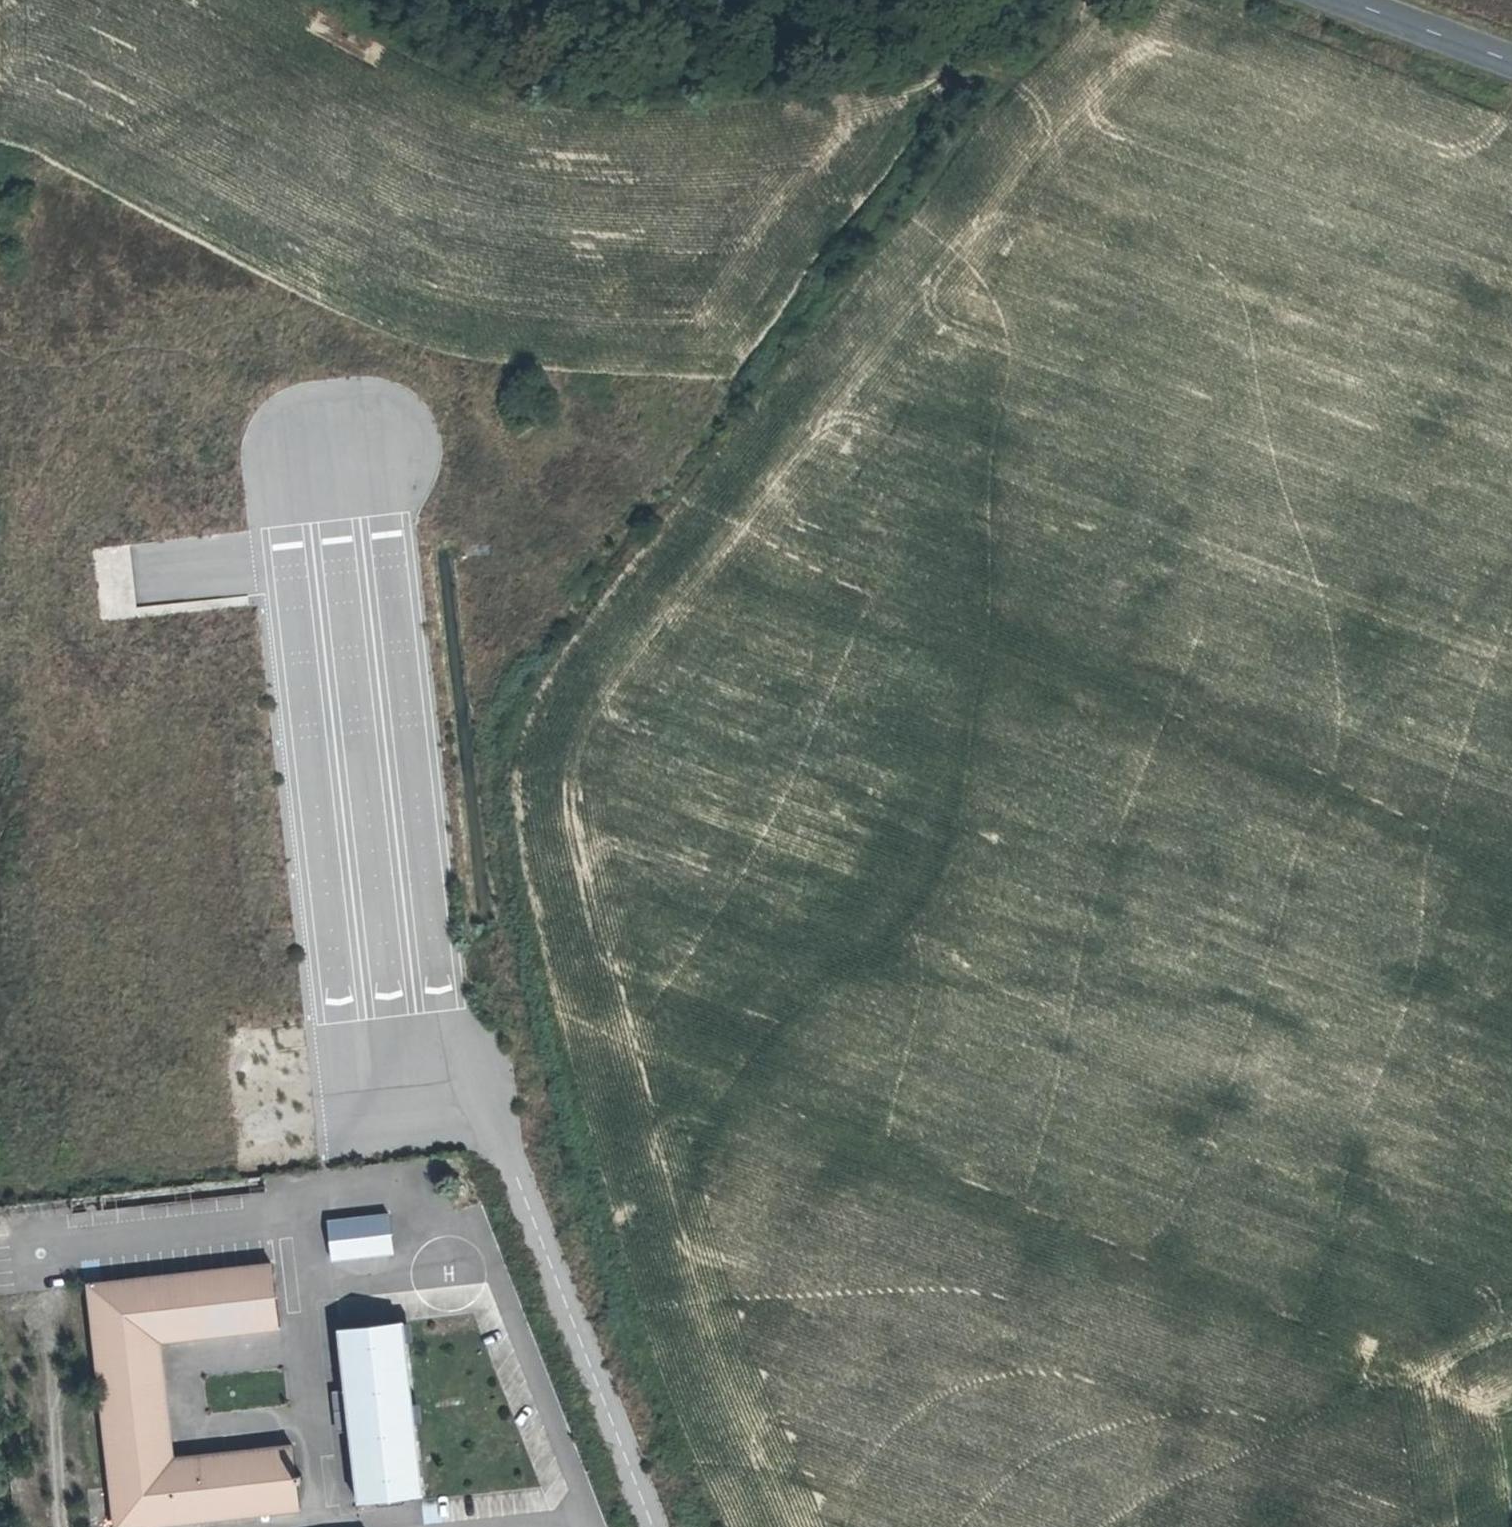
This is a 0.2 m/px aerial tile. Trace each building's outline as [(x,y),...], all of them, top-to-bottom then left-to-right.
[(135,618),(131,544),(91,546),(95,620),(135,618)] [(333,1260),(393,1253),(389,1218),(329,1224),(333,1260)] [(239,1517),(258,1515),(300,1511),(293,1448),(173,1461),(159,1343),(279,1328),(272,1267),(90,1287),(118,1526),(146,1526),(239,1517)] [(360,1502),(421,1496),(401,1323),(341,1330),(360,1502)] [(255,1526),(259,1526),(258,1515),(239,1517),(240,1526),(255,1526)]
